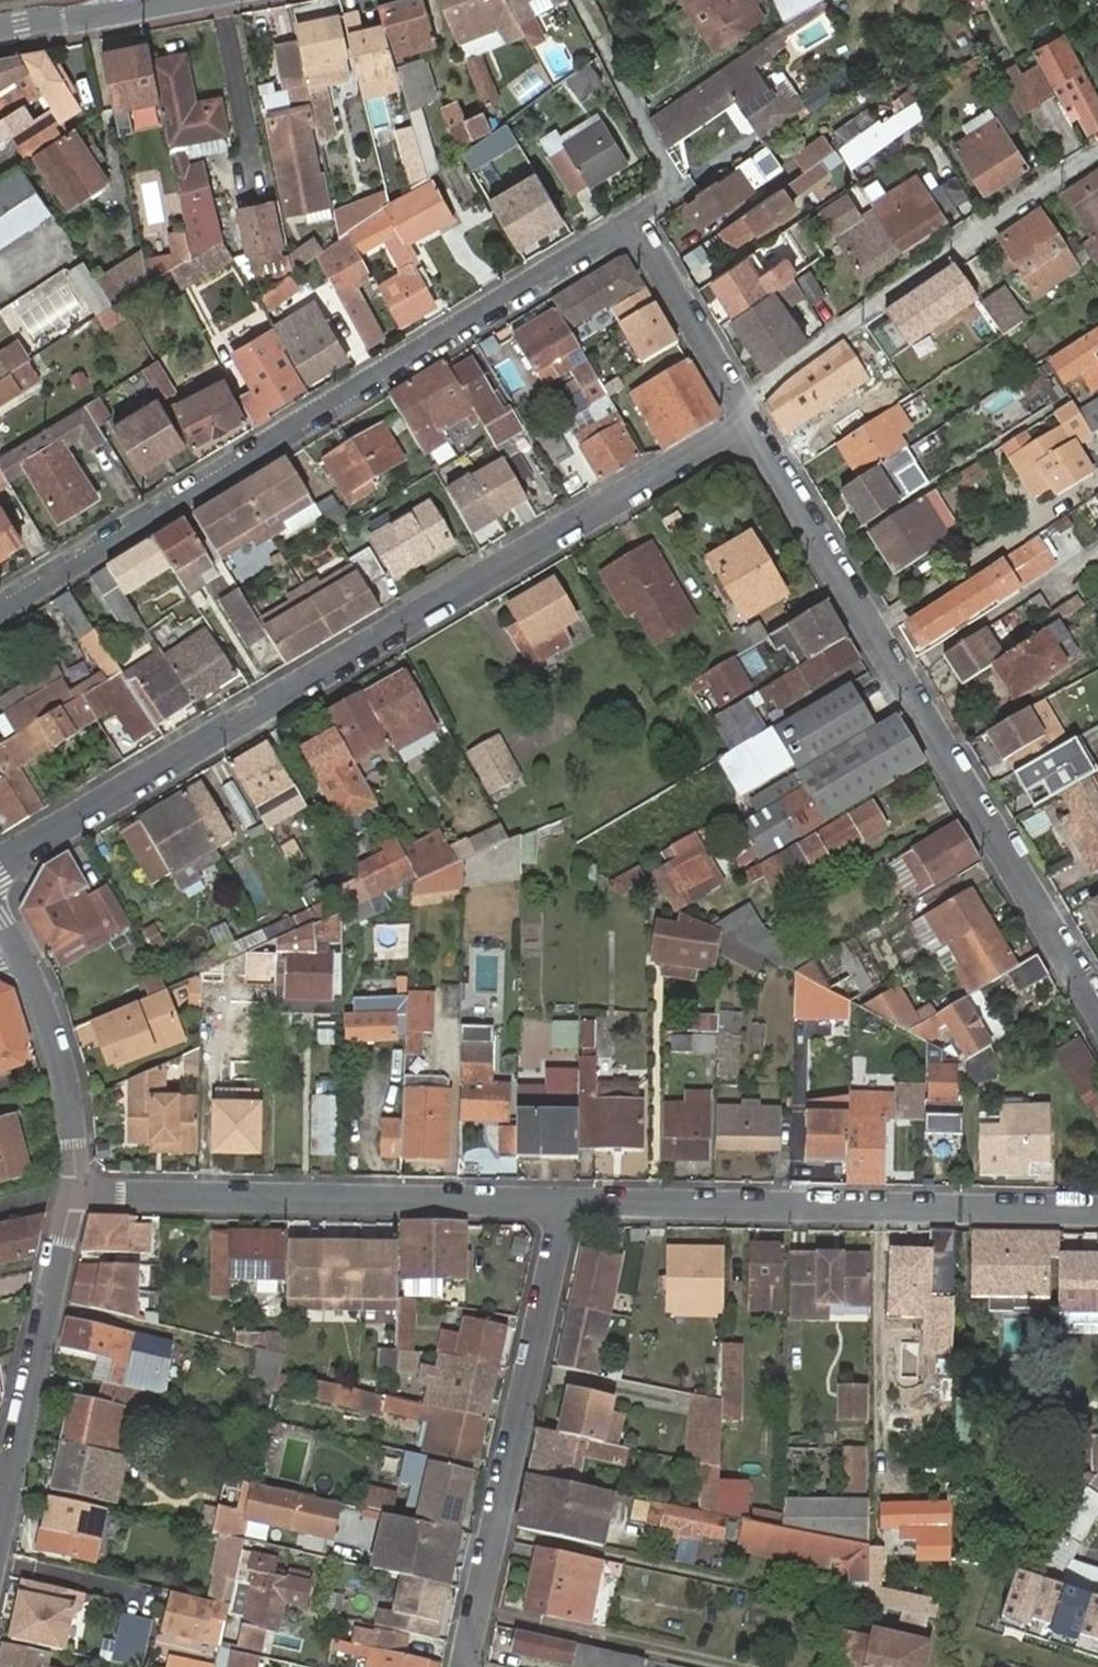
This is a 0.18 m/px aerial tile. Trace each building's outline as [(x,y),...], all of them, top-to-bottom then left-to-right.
[(377,6),(383,27),(391,56),(432,46),(421,0),(398,0),(377,6)] [(516,21),(505,0),(439,0),(453,36),(491,21),(500,18),(503,26),(516,21)] [(516,21),(558,0),(505,0),(516,21)] [(688,5),(715,50),(746,31),(743,24),(759,13),(753,3),(758,0),(695,0),(688,5)] [(785,26),(823,0),(773,0),(785,26)] [(967,9),(985,0),(963,0),(967,9)] [(396,73),(394,66),(391,56),(383,27),(364,32),(358,11),(343,14),(359,82),(396,73)] [(531,15),(516,21),(522,32),(530,47),(544,39),(531,15)] [(305,79),(348,70),(337,16),(300,23),(306,54),(300,56),(305,79)] [(522,32),(516,21),(503,26),(500,18),(491,21),(453,36),(460,54),(475,49),(522,32)] [(780,30),(745,53),(756,69),(792,47),(780,30)] [(300,56),(297,41),(275,45),(282,78),(286,77),(287,87),(285,87),(288,113),(272,119),(286,205),(326,200),(316,136),(305,79),(300,56)] [(148,43),(101,51),(117,135),(133,132),(128,108),(160,102),(151,58),(148,43)] [(46,48),(21,53),(43,93),(51,108),(32,119),(8,135),(23,160),(36,152),(56,140),(62,137),(53,126),(59,121),(80,109),(46,48)] [(495,94),(475,49),(460,54),(479,100),(495,94)] [(160,102),(169,137),(187,134),(188,142),(230,134),(223,92),(198,95),(189,50),(151,58),(160,102)] [(0,56),(0,118),(22,105),(43,93),(21,53),(0,56)] [(745,53),(646,120),(666,147),(736,98),(759,131),(793,108),(783,92),(775,98),(756,69),(745,53)] [(976,56),(956,70),(957,72),(963,82),(985,68),(976,56)] [(1013,66),(1036,108),(1054,97),(1030,56),(1013,66)] [(1058,97),(1068,92),(1089,133),(1097,127),(1097,106),(1072,57),(1054,67),(1045,71),(1058,97)] [(411,124),(426,174),(436,167),(420,105),(431,101),(420,58),(394,66),(396,73),(401,89),(411,124)] [(589,65),(566,82),(577,99),(602,82),(589,65)] [(996,76),(1020,118),(1036,108),(1013,66),(996,76)] [(305,79),(316,136),(333,132),(324,85),(350,79),(348,70),(305,79)] [(940,85),(946,95),(963,82),(957,72),(940,85)] [(396,73),(359,82),(363,98),(401,89),(396,73)] [(917,101),(923,111),(946,95),(940,85),(917,101)] [(458,142),(490,128),(483,109),(465,117),(456,100),(440,107),(458,142)] [(852,168),(926,117),(923,111),(917,101),(884,124),(882,120),(840,149),(852,168)] [(996,119),(966,136),(955,143),(985,194),(1028,169),(1007,134),(1022,126),(1006,101),(990,109),(996,119)] [(8,135),(32,119),(22,105),(0,118),(0,139),(8,135)] [(960,125),(966,136),(996,119),(990,109),(989,107),(960,125)] [(793,108),(759,131),(767,144),(801,120),(793,108)] [(539,139),(549,153),(605,121),(598,110),(557,135),(553,130),(539,139)] [(605,121),(549,153),(567,182),(574,193),(586,185),(628,159),(605,121)] [(463,153),(472,172),(518,144),(507,122),(463,153)] [(389,129),(407,187),(426,174),(411,124),(389,129)] [(72,130),(62,137),(56,140),(36,152),(69,208),(105,184),(72,130)] [(807,170),(825,159),(832,154),(823,140),(798,156),(807,170)] [(207,245),(223,235),(205,158),(191,162),(186,148),(173,153),(188,226),(194,253),(207,245)] [(754,153),(696,194),(701,201),(687,208),(699,226),(772,179),(754,153)] [(807,170),(721,230),(727,239),(742,245),(797,206),(792,199),(833,170),(825,159),(807,170)] [(41,190),(22,162),(0,175),(0,215),(41,190)] [(1063,199),(1085,232),(1087,230),(1097,247),(1097,174),(1063,199)] [(525,263),(572,236),(536,175),(489,203),(525,263)] [(957,178),(943,187),(957,210),(971,201),(957,178)] [(919,179),(874,205),(877,210),(901,252),(947,225),(942,218),(929,195),(919,179)] [(384,202),(388,209),(404,240),(437,222),(447,216),(440,201),(427,181),(384,202)] [(943,187),(929,195),(942,218),(957,210),(943,187)] [(385,189),(349,204),(357,221),(384,202),(388,199),(385,189)] [(41,190),(0,215),(0,248),(56,212),(41,190)] [(861,277),(901,252),(877,210),(862,220),(847,196),(820,214),(861,277)] [(256,274),(290,267),(288,253),(281,254),(269,198),(238,204),(247,246),(250,246),(256,274)] [(332,212),(336,235),(346,229),(357,221),(349,204),(332,212)] [(388,209),(347,230),(358,252),(389,235),(400,258),(408,273),(378,288),(397,323),(431,302),(417,280),(404,257),(411,252),(404,240),(388,209)] [(1065,247),(1042,213),(1000,241),(1015,262),(1032,288),(1063,268),(1053,255),(1065,247)] [(194,253),(188,226),(173,229),(178,256),(194,253)] [(331,269),(326,273),(365,344),(373,339),(353,301),(346,288),(370,274),(358,252),(347,230),(346,229),(336,235),(340,243),(323,254),(331,269)] [(331,269),(323,254),(340,243),(336,235),(314,251),(326,273),(331,269)] [(207,245),(220,267),(235,258),(221,236),(207,245)] [(1074,241),(1065,247),(1073,258),(1082,253),(1074,241)] [(703,242),(679,258),(689,276),(714,259),(703,242)] [(207,245),(194,253),(186,258),(199,280),(220,267),(207,245)] [(145,247),(98,276),(116,303),(119,301),(153,280),(145,247)] [(1053,255),(1063,268),(1075,260),(1073,258),(1065,247),(1053,255)] [(616,257),(548,297),(553,306),(566,327),(605,302),(608,307),(643,286),(624,255),(616,257)] [(730,299),(721,305),(731,319),(790,279),(795,276),(784,259),(763,274),(751,256),(717,279),(730,299)] [(168,270),(180,292),(199,280),(186,258),(168,270)] [(116,303),(98,276),(86,259),(68,270),(97,315),(116,303)] [(954,267),(884,313),(909,351),(979,304),(954,267)] [(803,297),(807,303),(823,292),(806,268),(795,276),(790,279),(803,297)] [(285,272),(253,293),(262,308),(295,289),(285,272)] [(717,279),(707,285),(721,305),(730,299),(717,279)] [(805,342),(783,310),(803,297),(790,279),(731,319),(766,370),(805,342)] [(643,286),(608,307),(641,362),(676,342),(643,286)] [(979,304),(1003,335),(1021,323),(1001,290),(979,304)] [(22,315),(34,335),(58,321),(45,301),(22,315)] [(545,393),(553,405),(596,378),(566,327),(553,306),(510,332),(516,342),(505,350),(520,377),(561,353),(575,375),(545,393)] [(317,308),(299,318),(308,331),(325,321),(317,308)] [(308,331),(299,318),(281,330),(308,379),(346,357),(325,321),(308,331)] [(272,326),(231,349),(251,386),(235,395),(253,428),(272,417),(267,409),(302,388),(283,355),(287,353),(272,326)] [(1054,362),(1066,381),(1080,372),(1096,395),(1097,393),(1097,333),(1054,362)] [(27,360),(15,341),(0,350),(0,377),(27,360)] [(779,425),(862,369),(844,341),(783,388),(766,404),(779,425)] [(470,358),(448,368),(494,449),(510,439),(526,429),(523,424),(508,398),(498,404),(470,358)] [(158,359),(140,369),(148,383),(157,402),(163,413),(175,406),(183,401),(158,359)] [(27,360),(0,377),(0,403),(19,390),(14,382),(33,369),(27,360)] [(716,412),(687,361),(638,390),(634,384),(629,388),(666,448),(716,418),(716,412)] [(444,362),(408,384),(436,432),(440,430),(465,415),(471,424),(463,430),(465,434),(487,471),(502,462),(494,449),(448,368),(444,362)] [(1023,397),(1047,381),(1037,368),(1014,385),(1023,397)] [(779,425),(783,434),(868,378),(862,369),(779,425)] [(573,437),(597,479),(634,455),(641,453),(596,378),(553,405),(564,422),(586,408),(594,422),(571,434),(573,437)] [(192,446),(242,419),(222,380),(183,401),(175,406),(181,416),(184,414),(189,421),(182,425),(192,446)] [(408,384),(389,396),(422,454),(429,450),(423,440),(436,432),(408,384)] [(83,406),(101,434),(116,424),(143,468),(182,443),(163,413),(157,402),(120,425),(101,395),(83,406)] [(1083,425),(1097,417),(1097,398),(1074,412),(1083,425)] [(1069,404),(1049,417),(1055,428),(1006,459),(1032,500),(1046,492),(1052,500),(1088,476),(1079,461),(1097,449),(1083,425),(1074,412),(1069,404)] [(58,520),(95,496),(62,444),(80,433),(87,445),(103,435),(101,434),(83,406),(2,455),(0,456),(0,471),(5,479),(25,467),(58,520)] [(840,447),(862,479),(906,451),(891,429),(902,422),(895,411),(840,447)] [(465,415),(440,430),(449,444),(465,434),(463,430),(471,424),(465,415)] [(1083,425),(1090,436),(1097,432),(1097,417),(1083,425)] [(346,493),(369,479),(400,460),(383,426),(326,460),(346,493)] [(510,439),(494,449),(502,462),(514,483),(532,474),(510,439)] [(842,492),(863,526),(908,497),(900,484),(894,476),(914,463),(906,451),(862,479),(842,492)] [(313,501),(287,459),(240,486),(270,535),(285,526),(281,520),(313,501)] [(894,476),(900,484),(920,472),(914,463),(894,476)] [(986,477),(977,464),(952,479),(961,493),(986,477)] [(504,465),(472,483),(495,524),(527,505),(514,483),(504,465)] [(9,486),(5,479),(0,471),(0,491),(9,486)] [(469,477),(444,492),(471,537),(495,524),(472,483),(469,477)] [(373,485),(369,479),(346,493),(350,500),(373,485)] [(270,535),(240,486),(194,515),(219,557),(251,538),(255,545),(270,535)] [(330,496),(315,504),(331,531),(347,522),(330,496)] [(933,538),(944,531),(923,499),(912,505),(933,538)] [(393,575),(451,540),(430,505),(371,539),(393,575)] [(912,505),(867,535),(896,577),(940,548),(939,546),(948,539),(944,531),(933,538),(912,505)] [(7,551),(4,547),(19,538),(0,507),(0,556),(7,551)] [(670,535),(688,527),(680,510),(662,518),(670,535)] [(183,521),(151,540),(173,573),(206,553),(183,521)] [(750,534),(742,539),(760,569),(768,564),(750,534)] [(760,569),(742,539),(706,560),(743,622),(787,596),(768,564),(760,569)] [(616,565),(639,608),(657,643),(696,621),(652,544),(616,565)] [(922,646),(994,598),(1024,578),(1046,564),(1033,545),(909,626),(922,646)] [(368,546),(348,558),(353,566),(366,587),(386,576),(368,546)] [(627,616),(639,608),(616,565),(603,573),(627,616)] [(302,588),(331,637),(379,608),(366,587),(353,566),(321,585),(317,579),(302,588)] [(105,569),(90,578),(101,596),(121,626),(129,621),(144,644),(152,639),(105,569)] [(188,595),(175,576),(163,584),(175,603),(188,595)] [(518,624),(534,654),(582,627),(555,581),(509,607),(518,624)] [(283,665),(331,637),(302,588),(286,597),(290,602),(258,622),(283,665)] [(68,592),(55,599),(82,640),(94,632),(68,592)] [(168,608),(179,625),(181,627),(188,623),(201,614),(188,595),(175,603),(168,608)] [(1052,617),(1057,624),(1076,612),(1071,604),(1052,617)] [(798,660),(837,637),(822,611),(783,634),(798,660)] [(738,657),(770,639),(758,619),(727,637),(738,657)] [(163,656),(196,635),(188,623),(181,627),(179,625),(154,642),(160,651),(163,656)] [(519,662),(534,654),(518,624),(504,632),(519,662)] [(995,665),(994,665),(1014,697),(1034,685),(1032,681),(1043,674),(1044,678),(1063,667),(1052,649),(1067,640),(1057,624),(1004,659),(995,665)] [(193,702),(194,702),(235,676),(205,630),(196,635),(163,656),(193,702)] [(985,630),(944,656),(962,686),(994,665),(995,665),(1004,659),(985,630)] [(94,632),(82,640),(102,672),(108,680),(120,673),(94,632)] [(859,659),(848,639),(760,691),(766,701),(788,688),(794,698),(859,659)] [(1077,657),(1067,640),(1052,649),(1063,667),(1077,657)] [(155,727),(193,702),(163,656),(160,651),(135,667),(141,676),(127,684),(141,705),(155,727)] [(108,680),(102,672),(70,690),(54,667),(0,699),(0,704),(17,734),(40,720),(81,696),(108,680)] [(135,667),(122,675),(127,684),(141,676),(135,667)] [(714,676),(730,705),(743,696),(727,668),(714,676)] [(122,675),(120,673),(108,680),(81,696),(93,716),(113,705),(133,743),(156,728),(155,727),(141,705),(127,684),(122,675)] [(432,724),(403,673),(361,695),(390,746),(393,751),(410,742),(407,737),(432,724)] [(1032,681),(1034,685),(1044,678),(1043,674),(1032,681)] [(873,727),(849,685),(771,729),(795,773),(796,773),(873,727)] [(327,714),(336,732),(355,765),(390,746),(361,695),(327,714)] [(93,716),(81,696),(40,720),(56,746),(74,734),(73,732),(94,719),(93,716)] [(1053,750),(1045,736),(1058,728),(1042,699),(987,731),(1003,759),(1006,757),(1014,771),(1053,750)] [(710,721),(729,753),(762,735),(743,701),(710,721)] [(876,731),(873,727),(796,773),(797,776),(752,802),(760,815),(741,826),(757,855),(784,840),(786,842),(920,761),(896,719),(876,731)] [(40,720),(17,734),(0,744),(0,764),(8,778),(30,817),(45,807),(21,766),(54,745),(55,746),(56,746),(40,720)] [(1066,743),(1058,728),(1045,736),(1053,750),(1066,743)] [(344,821),(376,802),(355,765),(336,732),(303,751),(344,821)] [(1088,777),(1094,774),(1074,738),(1066,743),(1053,750),(1014,771),(1011,773),(1023,794),(1040,784),(1048,799),(1061,792),(1068,788),(1088,777)] [(514,777),(495,742),(472,754),(491,789),(514,777)] [(268,746),(231,768),(263,823),(301,802),(268,746)] [(6,831),(30,817),(8,778),(0,764),(0,820),(6,831)] [(1071,842),(1087,873),(1097,868),(1097,796),(1088,777),(1068,788),(1091,831),(1084,835),(1071,842)] [(203,785),(183,797),(212,849),(232,838),(203,785)] [(1068,788),(1061,792),(1084,835),(1091,831),(1068,788)] [(212,849),(183,797),(139,823),(153,850),(139,858),(152,882),(212,849)] [(800,845),(796,840),(758,863),(771,884),(799,868),(810,861),(813,868),(827,860),(824,854),(858,833),(862,838),(884,825),(870,802),(800,845)] [(447,848),(456,864),(462,862),(507,843),(495,821),(447,848)] [(153,850),(139,823),(124,832),(139,858),(153,850)] [(977,857),(958,825),(902,857),(919,885),(923,892),(977,859),(977,857)] [(436,828),(402,849),(412,867),(421,862),(417,853),(442,839),(436,828)] [(421,862),(412,867),(414,870),(419,879),(456,864),(447,848),(442,839),(417,853),(421,862)] [(679,858),(690,852),(683,841),(672,847),(679,858)] [(655,873),(678,911),(712,891),(704,876),(698,865),(706,860),(698,847),(690,852),(679,858),(655,873)] [(361,886),(369,900),(408,884),(419,879),(414,870),(398,876),(389,858),(385,848),(351,866),(361,886)] [(19,909),(46,957),(104,925),(89,900),(85,891),(90,889),(68,852),(43,866),(19,909)] [(919,885),(902,857),(887,865),(904,894),(919,885)] [(456,864),(419,879),(408,884),(408,895),(462,885),(462,862),(456,864)] [(639,867),(613,882),(637,893),(650,886),(639,867)] [(313,910),(319,921),(340,912),(369,900),(361,886),(312,909),(313,910)] [(941,947),(985,919),(967,889),(917,920),(925,933),(931,930),(941,947)] [(89,900),(104,925),(109,935),(126,924),(107,890),(89,900)] [(735,942),(757,927),(746,906),(709,928),(721,934),(735,942)] [(285,921),(292,934),(314,923),(319,921),(313,910),(285,921)] [(276,962),(276,1010),(339,1011),(340,915),(315,926),(314,923),(292,934),(277,940),(276,962)] [(1015,966),(985,919),(941,947),(970,994),(1004,972),(1015,966)] [(260,933),(266,945),(277,940),(292,934),(285,921),(260,933)] [(709,928),(707,927),(657,922),(656,932),(652,960),(711,966),(712,953),(707,952),(709,928)] [(216,946),(233,940),(227,923),(211,929),(216,946)] [(758,929),(757,927),(735,942),(796,974),(816,961),(758,929)] [(216,955),(220,965),(224,964),(247,954),(266,945),(260,933),(216,955)] [(861,995),(834,950),(816,961),(796,974),(850,1002),(861,995)] [(1047,973),(1035,953),(1015,966),(1004,972),(1017,992),(1047,973)] [(220,965),(204,972),(203,991),(222,991),(224,964),(220,965)] [(158,971),(142,979),(149,996),(162,991),(168,988),(158,971)] [(203,991),(204,972),(190,978),(189,1011),(202,1012),(203,991)] [(30,1044),(15,993),(0,984),(0,1075),(20,1069),(25,1054),(23,1046),(30,1044)] [(896,985),(860,1007),(908,1032),(919,1025),(896,985)] [(796,988),(795,1017),(833,1018),(833,998),(816,993),(816,989),(796,988)] [(149,996),(91,1021),(98,1037),(105,1034),(118,1062),(181,1034),(162,991),(149,996)] [(435,993),(409,992),(409,1029),(404,1029),(403,1045),(403,1054),(423,1055),(423,1032),(435,1033),(435,993)] [(968,1058),(992,1044),(963,998),(909,1032),(925,1041),(949,1029),(968,1058)] [(680,1033),(717,1034),(718,1022),(718,1001),(680,1001),(680,1033)] [(404,1029),(405,1002),(356,1013),(356,1019),(349,1019),(349,1044),(403,1045),(404,1029)] [(716,1053),(716,1075),(742,1076),(741,1021),(718,1022),(717,1034),(716,1053)] [(493,1025),(460,1025),(460,1086),(463,1086),(463,1119),(509,1119),(509,1084),(492,1084),(493,1043),(493,1025)] [(716,1053),(717,1034),(680,1033),(671,1034),(671,1052),(716,1053)] [(105,1034),(98,1037),(111,1065),(118,1062),(105,1034)] [(1054,1053),(1071,1082),(1080,1076),(1097,1105),(1097,1104),(1097,1063),(1082,1036),(1054,1053)] [(925,1041),(925,1066),(929,1067),(945,1067),(945,1051),(925,1041)] [(964,1060),(964,1086),(999,1078),(997,1061),(992,1044),(968,1058),(964,1060)] [(200,1078),(201,1048),(183,1056),(182,1078),(200,1078)] [(172,1152),(198,1152),(200,1100),(163,1099),(163,1064),(129,1078),(129,1141),(152,1142),(172,1142),(172,1152)] [(962,1114),(962,1095),(962,1094),(958,1093),(957,1068),(945,1067),(929,1067),(929,1100),(938,1100),(939,1113),(962,1114)] [(578,1115),(578,1148),(640,1149),(640,1082),(595,1081),(595,1071),(583,1070),(584,1116),(578,1115)] [(378,1072),(379,1100),(391,1099),(390,1071),(378,1072)] [(515,1160),(578,1161),(578,1148),(578,1115),(578,1073),(547,1073),(546,1116),(516,1116),(515,1129),(515,1158),(515,1160)] [(399,1157),(399,1158),(448,1159),(450,1080),(445,1076),(402,1075),(401,1122),(399,1157)] [(339,1098),(339,1080),(318,1080),(317,1098),(339,1098)] [(217,1093),(216,1110),(237,1110),(237,1094),(217,1093)] [(847,1184),(882,1184),(883,1119),(924,1119),(925,1113),(925,1100),(925,1096),(849,1093),(848,1111),(848,1123),(847,1164),(847,1184)] [(237,1110),(216,1110),(215,1154),(259,1155),(259,1094),(237,1094),(237,1110)] [(315,1155),(338,1156),(339,1098),(317,1098),(315,1155)] [(929,1100),(925,1100),(925,1113),(939,1113),(938,1100),(929,1100)] [(719,1147),(777,1149),(778,1108),(720,1106),(719,1147)] [(980,1176),(1028,1176),(1028,1164),(1049,1164),(1047,1106),(999,1106),(1000,1117),(980,1117),(980,1176)] [(701,1109),(663,1107),(662,1120),(699,1122),(701,1109)] [(662,1120),(661,1160),(709,1162),(712,1110),(701,1109),(699,1122),(662,1120)] [(807,1121),(848,1123),(848,1111),(807,1110),(807,1121)] [(30,1175),(13,1118),(0,1122),(0,1183),(30,1175)] [(806,1163),(847,1164),(848,1123),(807,1121),(806,1163)] [(383,1156),(399,1157),(401,1122),(383,1122),(383,1156)] [(515,1129),(499,1129),(498,1158),(515,1158),(515,1129)] [(172,1142),(152,1142),(151,1150),(172,1152),(172,1142)] [(1049,1164),(1028,1164),(1028,1176),(1049,1176),(1049,1164)] [(43,1215),(0,1226),(0,1263),(35,1256),(43,1215)] [(89,1217),(81,1253),(135,1253),(149,1253),(149,1223),(136,1223),(136,1218),(89,1217)] [(464,1278),(465,1225),(403,1224),(401,1278),(428,1278),(464,1278)] [(224,1277),(226,1232),(214,1231),(211,1299),(223,1300),(224,1277)] [(230,1232),(229,1277),(280,1278),(282,1233),(230,1232)] [(954,1232),(931,1232),(931,1257),(894,1256),(894,1299),(894,1306),(929,1307),(930,1344),(953,1345),(954,1232)] [(972,1296),(1048,1298),(1048,1264),(1049,1258),(1059,1258),(1060,1234),(974,1232),(972,1296)] [(323,1245),(285,1245),(284,1308),(323,1308),(323,1245)] [(361,1245),(323,1245),(323,1308),(361,1309),(361,1245)] [(399,1245),(361,1245),(361,1309),(396,1309),(396,1299),(399,1245)] [(723,1310),(722,1248),(662,1249),(662,1277),(662,1291),(662,1310),(671,1309),(723,1310)] [(748,1248),(747,1303),(781,1303),(783,1249),(748,1248)] [(596,1374),(620,1258),(583,1250),(557,1366),(596,1374)] [(810,1254),(788,1253),(788,1318),(808,1319),(810,1254)] [(830,1305),(874,1306),(875,1260),(831,1259),(831,1254),(810,1254),(808,1319),(830,1319),(830,1305)] [(1083,1256),(1083,1264),(1078,1264),(1078,1261),(1059,1261),(1057,1310),(1097,1312),(1097,1256),(1083,1256)] [(141,1264),(79,1265),(70,1303),(129,1318),(141,1264)] [(413,1345),(414,1302),(396,1299),(396,1309),(394,1351),(414,1354),(419,1355),(420,1347),(413,1345)] [(1057,1310),(1057,1329),(1097,1331),(1097,1312),(1057,1310)] [(439,1359),(495,1368),(504,1327),(465,1319),(457,1352),(442,1348),(439,1359)] [(135,1336),(67,1320),(61,1346),(116,1360),(110,1386),(155,1396),(159,1376),(153,1374),(161,1342),(135,1336)] [(282,1358),(283,1333),(237,1330),(236,1346),(258,1351),(282,1358)] [(446,1332),(442,1348),(457,1352),(461,1335),(446,1332)] [(744,1346),(722,1345),(722,1398),(721,1421),(743,1421),(744,1346)] [(393,1360),(394,1351),(375,1348),(375,1376),(392,1379),(393,1360)] [(282,1358),(258,1351),(252,1375),(278,1381),(282,1358)] [(414,1354),(394,1351),(393,1360),(404,1363),(405,1361),(414,1362),(414,1354)] [(433,1410),(484,1421),(495,1368),(439,1359),(435,1372),(452,1375),(450,1388),(432,1384),(429,1384),(427,1398),(424,1408),(433,1410)] [(452,1375),(435,1372),(432,1384),(450,1388),(452,1375)] [(383,1399),(385,1389),(364,1383),(361,1394),(383,1399)] [(164,1399),(155,1396),(110,1386),(103,1384),(98,1402),(71,1396),(62,1443),(122,1458),(133,1411),(160,1417),(164,1399)] [(407,1404),(383,1399),(361,1394),(316,1384),(314,1394),(380,1412),(409,1419),(412,1406),(407,1404)] [(843,1387),(842,1422),(866,1422),(866,1388),(843,1387)] [(385,1389),(383,1399),(407,1404),(409,1394),(385,1389)] [(270,1413),(274,1396),(255,1391),(251,1409),(270,1413)] [(409,1394),(407,1404),(412,1406),(424,1408),(427,1398),(409,1394)] [(583,1402),(584,1397),(569,1394),(568,1399),(583,1402)] [(721,1421),(722,1398),(693,1395),(687,1460),(697,1461),(717,1463),(721,1421)] [(568,1399),(561,1434),(603,1443),(609,1411),(611,1402),(584,1397),(583,1402),(568,1399)] [(412,1406),(409,1419),(430,1424),(433,1410),(424,1408),(412,1406)] [(474,1464),(484,1421),(433,1410),(430,1424),(424,1452),(474,1464)] [(603,1443),(617,1446),(622,1414),(609,1411),(603,1443)] [(287,1428),(268,1424),(266,1434),(283,1439),(287,1428)] [(561,1434),(537,1429),(527,1475),(579,1486),(584,1459),(625,1466),(629,1448),(617,1446),(603,1443),(561,1434)] [(122,1458),(62,1443),(52,1490),(117,1505),(119,1496),(107,1493),(113,1466),(126,1469),(128,1459),(122,1458)] [(870,1493),(871,1446),(844,1446),(844,1492),(870,1493)] [(434,1460),(407,1454),(400,1487),(412,1489),(407,1511),(419,1514),(417,1524),(459,1533),(473,1474),(433,1464),(434,1460)] [(718,1515),(717,1463),(697,1461),(700,1511),(718,1515)] [(1070,1559),(1097,1515),(1097,1465),(1028,1575),(1054,1583),(1097,1597),(1097,1569),(1070,1559)] [(107,1493),(119,1496),(126,1469),(113,1466),(107,1493)] [(579,1486),(527,1475),(519,1511),(556,1519),(557,1513),(607,1523),(613,1493),(579,1486)] [(245,1517),(217,1511),(210,1533),(216,1535),(241,1540),(245,1522),(330,1541),(338,1506),(254,1488),(245,1517)] [(397,1497),(366,1490),(363,1508),(393,1514),(397,1497)] [(105,1509),(50,1496),(38,1548),(94,1563),(105,1509)] [(787,1502),(787,1529),(870,1546),(870,1504),(787,1502)] [(681,1536),(675,1561),(693,1566),(698,1540),(700,1536),(720,1540),(721,1537),(733,1540),(736,1526),(729,1517),(718,1515),(700,1511),(652,1503),(647,1524),(679,1531),(678,1536),(681,1536)] [(951,1563),(952,1507),(885,1507),(885,1530),(902,1531),(902,1543),(921,1544),(921,1562),(951,1563)] [(417,1524),(384,1516),(373,1571),(404,1577),(448,1587),(459,1533),(417,1524)] [(870,1546),(787,1529),(742,1520),(735,1550),(799,1566),(801,1560),(829,1566),(831,1558),(851,1562),(853,1569),(853,1586),(853,1604),(869,1606),(869,1602),(869,1587),(870,1551),(870,1546)] [(213,1571),(214,1574),(218,1575),(212,1603),(213,1603),(230,1607),(236,1580),(237,1574),(242,1553),(244,1541),(241,1540),(216,1535),(215,1540),(220,1541),(213,1571)] [(589,1559),(541,1549),(528,1613),(576,1621),(589,1559)] [(884,1551),(870,1551),(869,1587),(869,1602),(951,1624),(951,1612),(939,1612),(940,1606),(881,1592),(882,1572),(884,1572),(884,1551)] [(242,1553),(237,1574),(245,1577),(249,1555),(242,1553)] [(276,1635),(283,1602),(305,1607),(310,1584),(275,1576),(278,1562),(254,1556),(250,1573),(256,1573),(253,1588),(245,1586),(240,1609),(248,1611),(240,1641),(263,1646),(268,1633),(276,1635)] [(1028,1575),(1002,1616),(1034,1627),(1036,1621),(1055,1628),(1053,1633),(1080,1642),(1082,1635),(1097,1641),(1097,1597),(1028,1575)] [(383,1611),(380,1628),(412,1635),(414,1620),(441,1625),(448,1587),(404,1577),(397,1613),(383,1611)] [(21,1595),(44,1600),(47,1587),(24,1581),(21,1595)] [(21,1595),(11,1642),(65,1654),(74,1615),(75,1606),(71,1605),(73,1593),(47,1587),(44,1600),(21,1595)] [(84,1596),(73,1593),(71,1605),(75,1606),(74,1615),(81,1610),(84,1596)] [(230,1607),(213,1603),(212,1607),(174,1599),(166,1634),(182,1638),(194,1640),(221,1646),(224,1635),(227,1617),(230,1607)] [(153,1624),(122,1617),(120,1627),(119,1633),(150,1640),(153,1624)] [(441,1625),(414,1620),(412,1635),(437,1641),(441,1625)] [(374,1650),(404,1657),(407,1637),(377,1632),(374,1650)] [(150,1640),(119,1633),(112,1664),(125,1666),(144,1666),(150,1640)] [(517,1633),(513,1652),(574,1666),(585,1666),(589,1649),(517,1633)] [(927,1647),(874,1634),(871,1641),(851,1637),(839,1644),(837,1655),(844,1666),(922,1666),(927,1647)] [(194,1640),(182,1638),(181,1643),(193,1646),(194,1640)] [(2,1666),(58,1666),(60,1658),(51,1655),(7,1645),(2,1666)] [(374,1650),(368,1648),(363,1666),(370,1666),(374,1650)] [(217,1666),(259,1666),(261,1658),(220,1649),(219,1658),(217,1663),(217,1666)] [(585,1666),(641,1666),(643,1660),(589,1649),(585,1666)] [(442,1665),(404,1657),(374,1650),(370,1666),(442,1666),(442,1665)] [(217,1663),(172,1653),(169,1666),(217,1666),(217,1663)]
